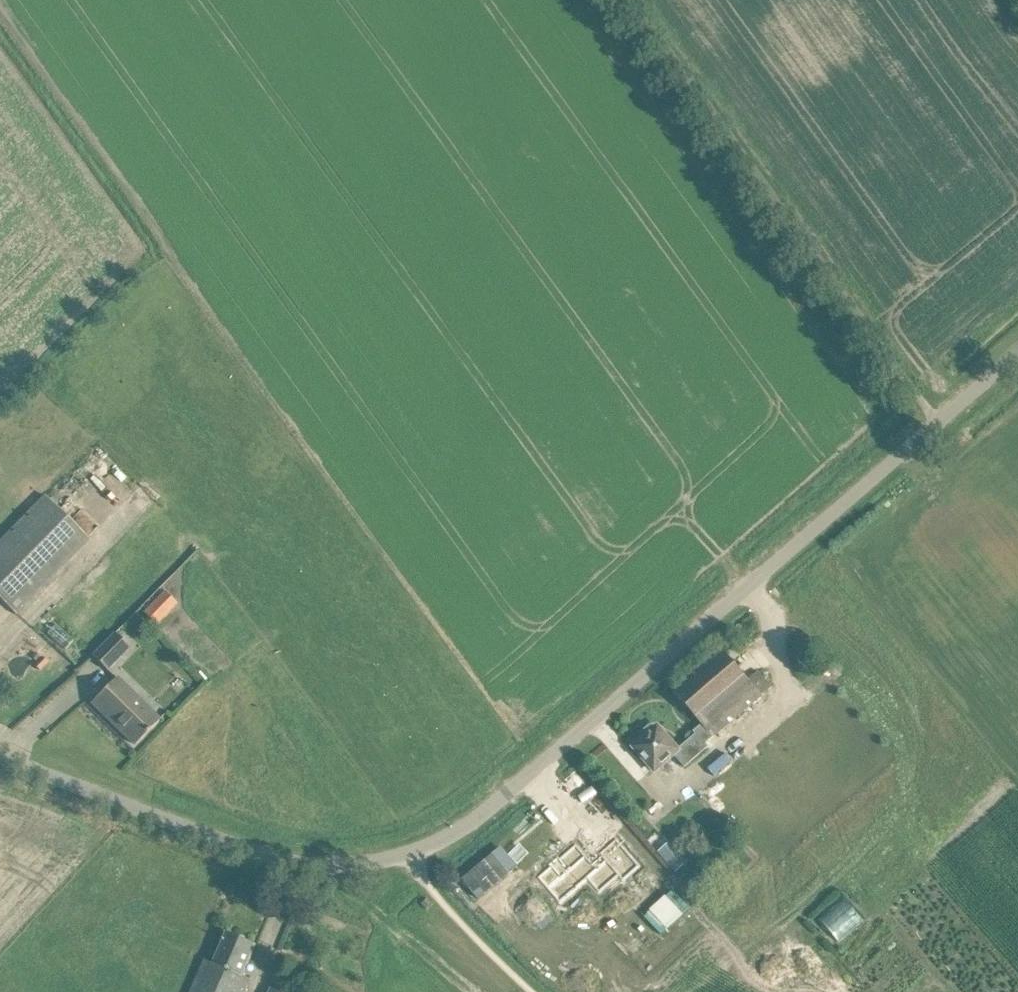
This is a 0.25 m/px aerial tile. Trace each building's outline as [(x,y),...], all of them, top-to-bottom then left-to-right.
[(17,615),(90,540),(44,495),(0,540),(0,598),(17,615)] [(166,592),(145,614),(156,625),(178,603),(166,592)] [(107,670),(129,647),(115,633),(92,656),(107,670)] [(772,687),(771,686),(759,671),(748,679),(724,652),(675,694),(702,725),(713,738),(772,687)] [(116,677),(106,688),(92,702),(135,745),(159,720),(116,677)] [(646,737),(634,747),(647,762),(656,772),(674,757),(685,769),(709,747),(706,744),(713,738),(702,725),(693,732),(696,734),(678,750),(658,727),(655,729),(651,727),(645,732),(646,737)] [(555,864),(534,882),(554,906),(594,872),(622,905),(635,893),(641,901),(658,886),(613,834),(596,848),(603,856),(592,865),(581,852),(579,854),(574,847),(563,857),(561,855),(553,861),(555,864)] [(428,898),(422,904),(427,910),(433,904),(428,898)] [(252,980),(243,976),(256,946),(226,932),(213,963),(205,959),(197,977),(190,991),(246,991),(252,980)]
